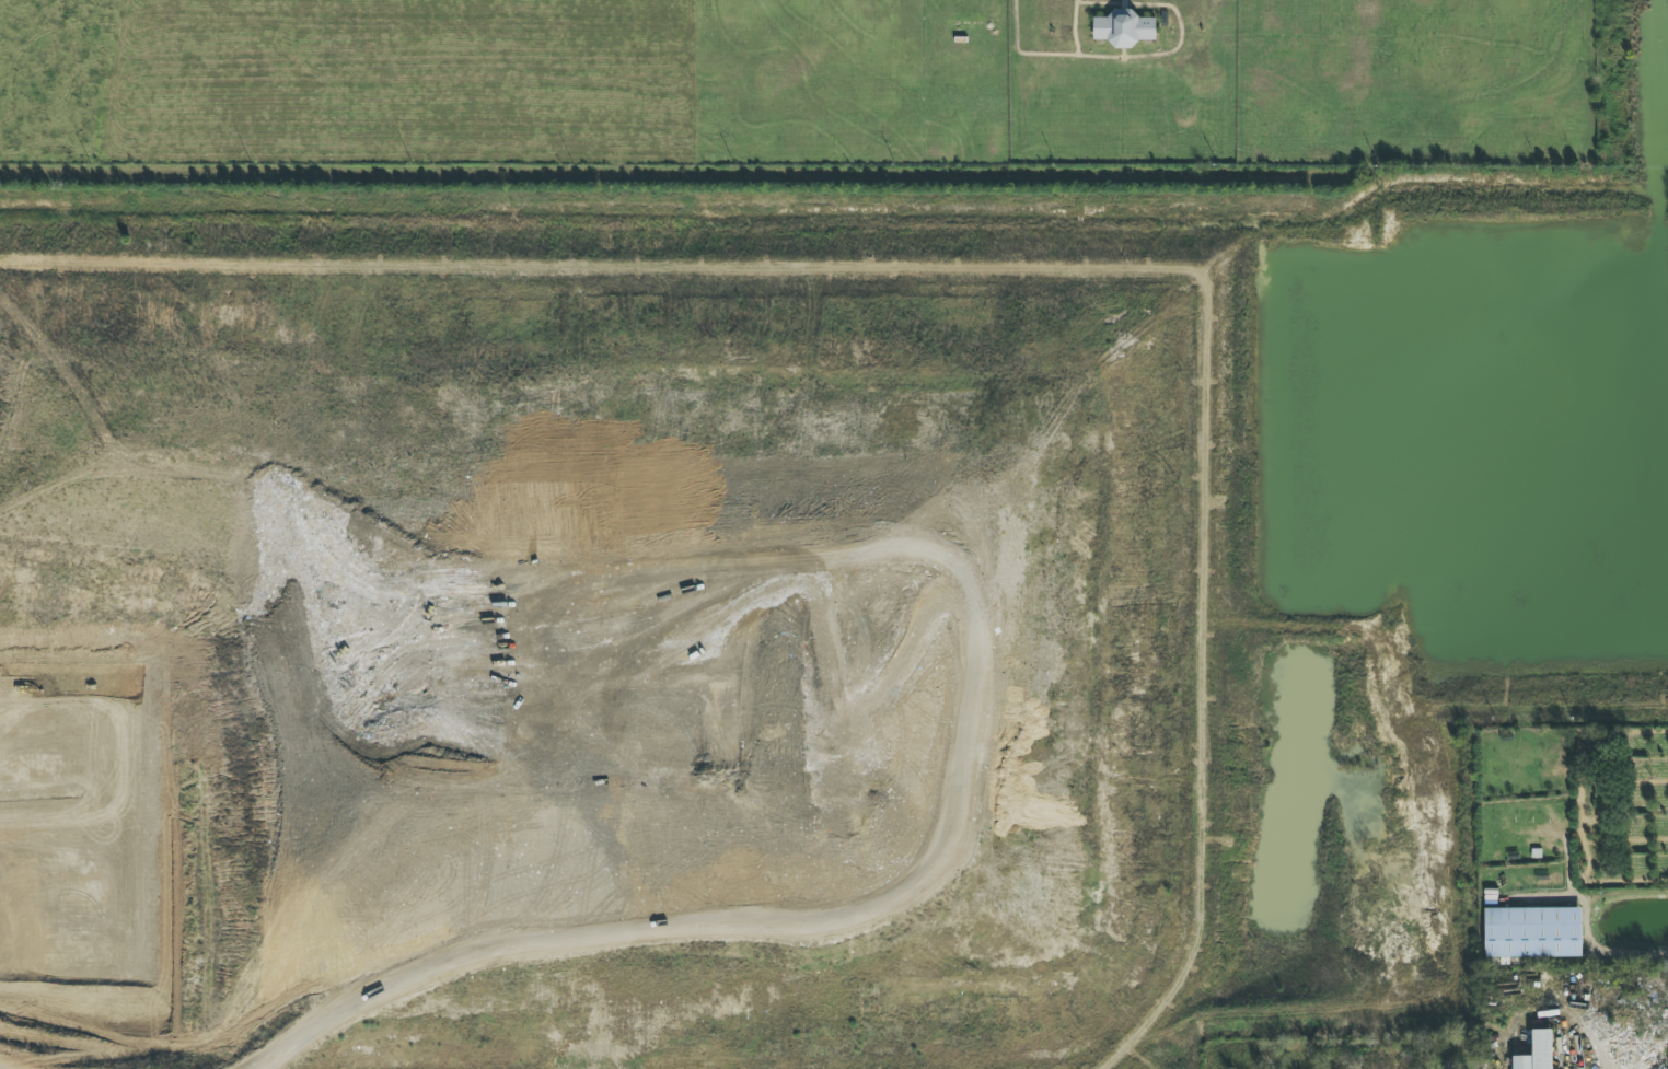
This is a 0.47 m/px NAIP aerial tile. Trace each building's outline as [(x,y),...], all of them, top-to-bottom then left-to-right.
[(1156,18),(1136,18),(1136,10),(1111,9),(1111,18),(1094,17),(1093,43),(1156,45),(1156,18)] [(1582,957),(1581,908),(1484,909),(1485,958),(1582,957)] [(1532,1030),(1532,1056),(1512,1057),(1513,1068),(1553,1068),(1552,1030),(1532,1030)]
